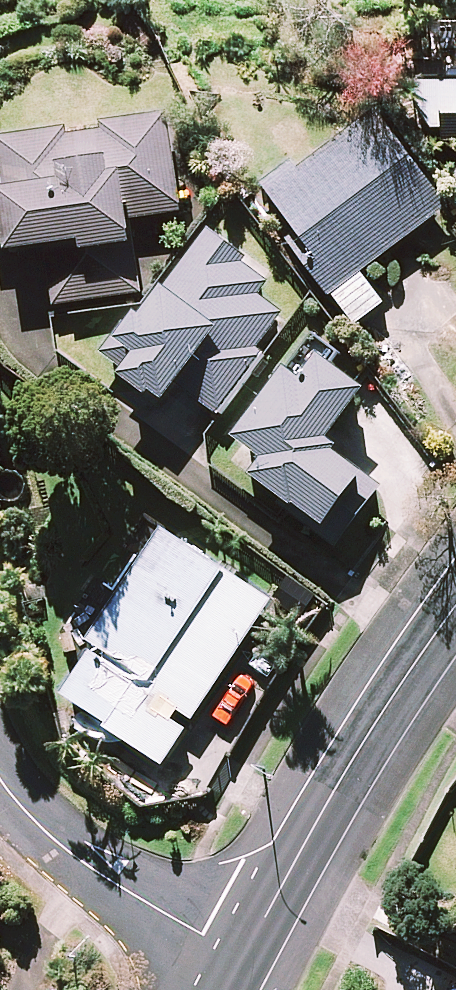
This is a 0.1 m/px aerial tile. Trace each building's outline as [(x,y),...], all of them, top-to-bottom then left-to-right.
[(261,133),(346,253),(455,188),(455,141),(398,51),(261,133)] [(177,63),(10,96),(16,214),(60,207),(69,272),(175,260),(156,178),(211,173),(177,63)] [(230,191),(120,336),(173,374),(193,342),(234,371),(305,270),(230,191)] [(379,344),(310,305),(237,425),(349,514),(392,446),(341,408),(379,344)] [(294,555),(183,482),(80,654),(177,723),(294,555)]
